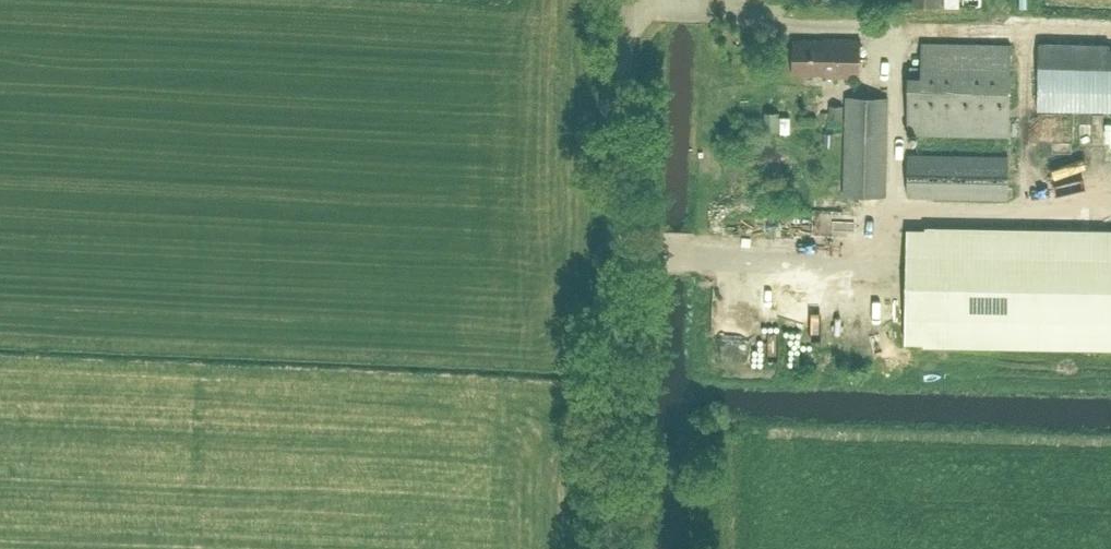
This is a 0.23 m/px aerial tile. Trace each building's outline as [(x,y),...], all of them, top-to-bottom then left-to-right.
[(825,76),(859,77),(860,39),(823,38),(823,40),(793,39),(792,74),(825,74),(825,76)] [(1039,41),(1037,109),(1110,111),(1110,43),(1039,41)] [(922,42),(921,66),(908,66),(907,133),(1008,136),(1010,44),(922,42)] [(844,194),(885,195),(887,97),(846,96),(844,194)] [(794,130),(794,113),(774,114),(774,130),(794,130)] [(1008,200),(1009,155),(907,153),(907,197),(1008,200)] [(905,342),(1029,344),(1029,347),(1110,348),(1110,230),(1014,229),(1014,231),(907,229),(905,342)] [(722,319),(722,331),(741,330),(741,318),(722,319)]
